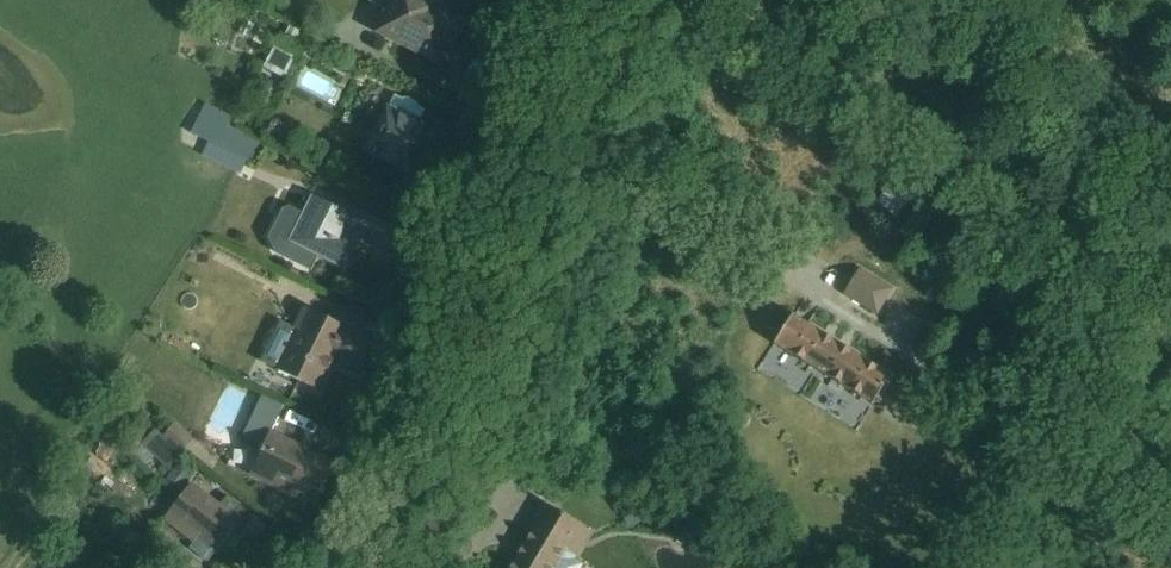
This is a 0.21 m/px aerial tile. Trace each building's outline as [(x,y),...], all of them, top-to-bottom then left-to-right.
[(438,0),(390,0),(374,34),(437,66),(446,47),(452,50),(467,22),(441,9),(444,3),(438,0)] [(263,68),(284,79),(296,56),(275,45),(263,68)] [(473,60),(465,77),(475,82),(484,65),(473,60)] [(426,112),(420,109),(419,108),(418,106),(417,104),(415,103),(413,101),(411,100),(408,100),(406,99),(403,99),(401,100),(395,96),(390,106),(386,104),(363,152),(409,174),(422,145),(439,153),(454,121),(427,108),(426,112)] [(206,104),(191,134),(209,143),(203,156),(241,175),(256,142),(229,129),(235,118),(206,104)] [(893,180),(875,202),(894,217),(912,195),(893,180)] [(279,257),(310,273),(318,258),(341,269),(350,251),(355,253),(362,240),(369,227),(369,226),(353,217),(311,196),(302,214),(289,207),(282,210),(271,232),(271,233),(270,234),(270,235),(270,236),(269,236),(269,237),(269,238),(269,239),(269,240),(269,241),(269,242),(269,243),(269,244),(270,245),(270,246),(270,247),(271,248),(271,249),(272,250),(272,251),(273,251),(273,252),(274,253),(275,254),(276,254),(276,255),(277,255),(278,256),(279,257)] [(920,202),(902,231),(918,240),(936,213),(920,202)] [(272,273),(249,262),(245,270),(268,282),(272,273)] [(851,280),(842,296),(877,316),(893,290),(857,270),(851,280)] [(280,323),(260,363),(318,392),(334,360),(359,372),(374,343),(302,308),(292,329),(280,323)] [(870,406),(879,392),(890,376),(846,349),(843,347),(821,333),(808,325),(796,318),(793,316),(774,346),(823,376),(870,406)] [(261,398),(240,440),(262,451),(249,477),(315,507),(321,494),(324,495),(328,487),(325,486),(335,465),(269,434),(282,408),(261,398)] [(169,431),(188,447),(194,440),(174,424),(169,431)] [(188,447),(169,431),(162,438),(146,425),(135,438),(138,441),(129,452),(146,468),(156,457),(169,469),(188,447)] [(129,444),(111,431),(90,461),(114,479),(122,467),(115,463),(129,444)] [(540,495),(548,481),(556,469),(529,453),(521,466),(514,479),(540,495)] [(183,459),(166,480),(181,491),(198,470),(183,459)] [(254,517),(228,497),(221,506),(192,483),(163,520),(193,544),(189,549),(207,563),(238,524),(244,529),(254,517)] [(629,529),(632,528),(649,519),(639,500),(619,511),(627,524),(629,529)] [(575,561),(577,557),(592,533),(543,504),(528,529),(532,532),(510,567),(582,567),(583,565),(575,561)] [(173,561),(178,556),(173,552),(167,558),(171,562),(166,567),(181,567),(173,561)]
